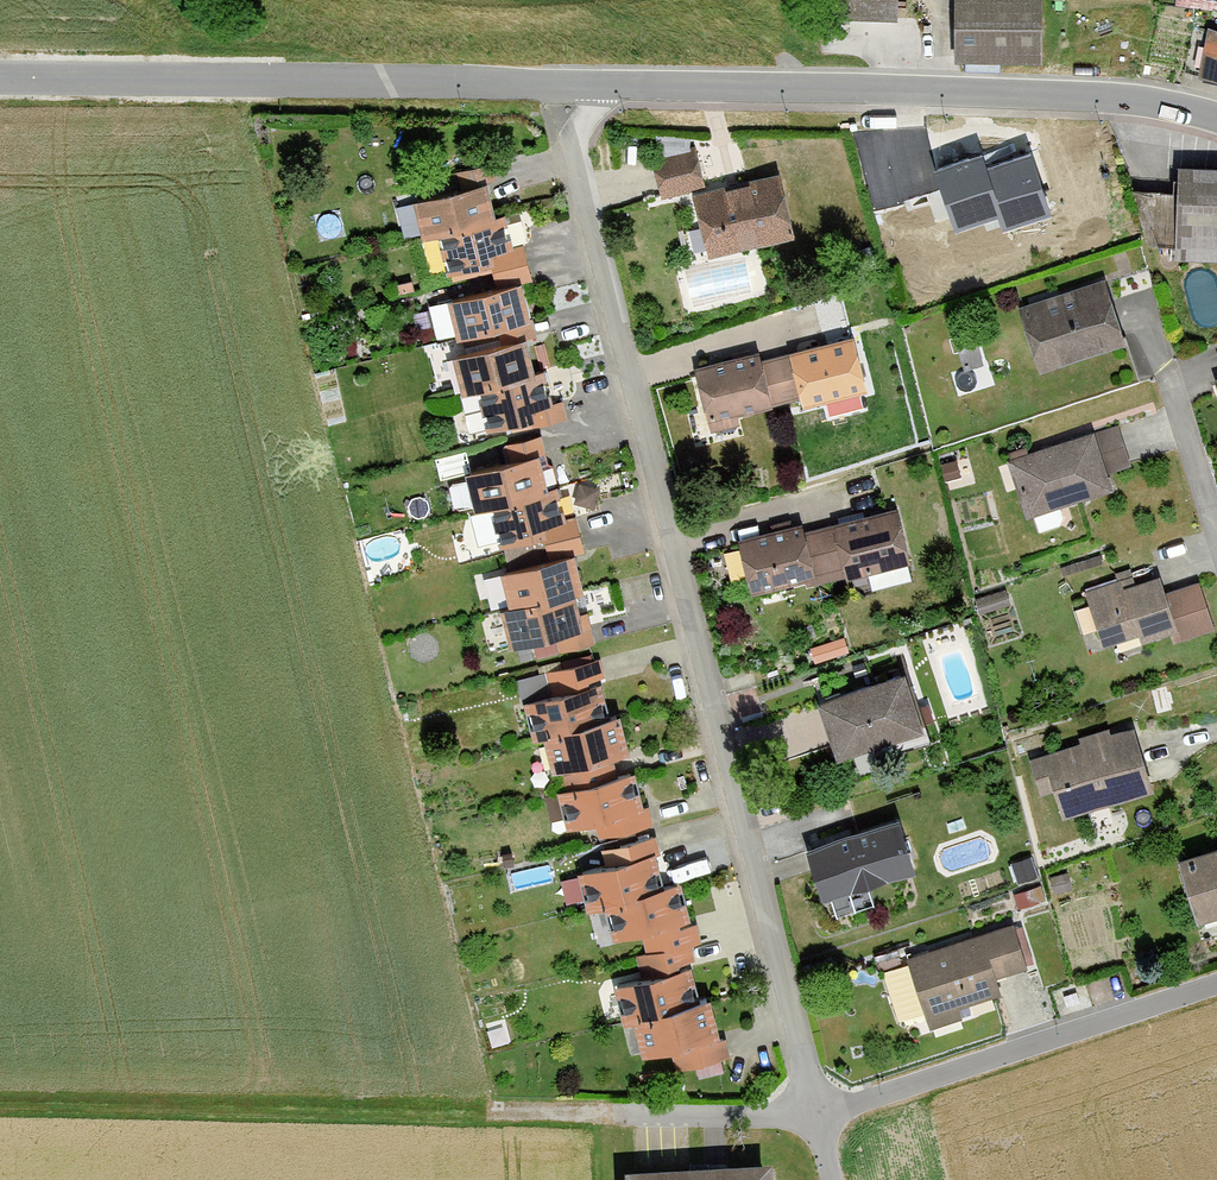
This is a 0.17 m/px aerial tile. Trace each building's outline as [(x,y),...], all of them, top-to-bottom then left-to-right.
[(910,15),(911,0),(820,0),(820,12),(910,15)] [(1059,60),(1057,0),(958,0),(960,64),(1059,60)] [(1007,158),(1022,209),(1012,212),(1018,231),(1072,214),(1049,145),(1007,158)] [(1012,212),(1022,209),(1007,158),(1002,146),(956,161),(952,146),(898,163),(909,198),(956,183),(969,228),(1012,212)] [(703,147),(655,159),(663,194),(712,183),(703,147)] [(718,259),(810,234),(792,168),(699,193),(718,259)] [(1216,261),(1216,172),(1179,170),(1175,259),(1216,261)] [(447,236),(507,216),(499,182),(422,200),(432,241),(447,236)] [(518,213),(507,216),(447,236),(462,277),(531,257),(518,213)] [(1050,375),(1142,347),(1119,273),(1027,301),(1050,375)] [(549,325),(537,281),(463,302),(475,345),(549,325)] [(489,394),(554,371),(544,336),(457,362),(468,400),(489,394)] [(801,355),(786,359),(796,397),(810,393),(814,408),(883,390),(868,336),(801,353),(801,355)] [(796,397),(786,359),(769,363),(766,351),(699,368),(714,428),(784,410),(781,401),(796,397)] [(564,368),(554,371),(489,394),(503,435),(576,417),(564,368)] [(1033,520),(1125,492),(1106,430),(1014,457),(1033,520)] [(489,513),(502,509),(563,488),(552,452),(477,477),(489,513)] [(563,488),(502,509),(513,549),(585,530),(573,485),(563,488)] [(832,541),(839,571),(853,568),(856,582),(925,566),(912,513),(844,530),(846,537),(832,541)] [(827,574),(839,571),(832,541),(819,544),(815,525),(744,543),(757,596),(828,579),(827,574)] [(522,610),(588,596),(598,594),(588,555),(514,574),(522,610)] [(507,568),(489,570),(492,601),(510,599),(507,568)] [(1113,647),(1148,638),(1150,645),(1179,638),(1182,647),(1216,637),(1216,610),(1210,584),(1178,593),(1174,580),(1145,587),(1143,578),(1097,590),(1113,647)] [(597,630),(588,596),(522,610),(512,611),(522,649),(597,630)] [(556,738),(620,719),(611,682),(608,683),(602,658),(551,673),(557,696),(533,703),(543,740),(556,738)] [(858,761),(942,731),(921,673),(837,702),(858,761)] [(573,775),(605,765),(644,756),(633,715),(620,719),(556,738),(566,777),(573,775)] [(1049,798),(1067,792),(1076,822),(1169,794),(1149,727),(1037,762),(1049,798)] [(612,784),(605,765),(573,775),(575,794),(565,797),(576,835),(608,826),(613,843),(659,828),(653,809),(652,809),(642,775),(612,784)] [(836,907),(904,884),(886,828),(817,850),(836,907)] [(611,909),(672,887),(663,854),(584,875),(595,915),(611,909)] [(1216,924),(1216,854),(1195,861),(1214,925),(1216,924)] [(689,882),(672,887),(611,909),(617,943),(647,935),(655,963),(706,947),(698,920),(700,920),(689,882)] [(1007,982),(1039,971),(1024,923),(915,960),(937,1023),(1012,997),(1007,982)] [(645,1021),(708,1001),(700,967),(617,987),(625,1026),(645,1021)] [(722,997),(708,1001),(645,1021),(653,1058),(676,1052),(682,1071),(733,1055),(728,1037),(733,1036),(722,997)]
